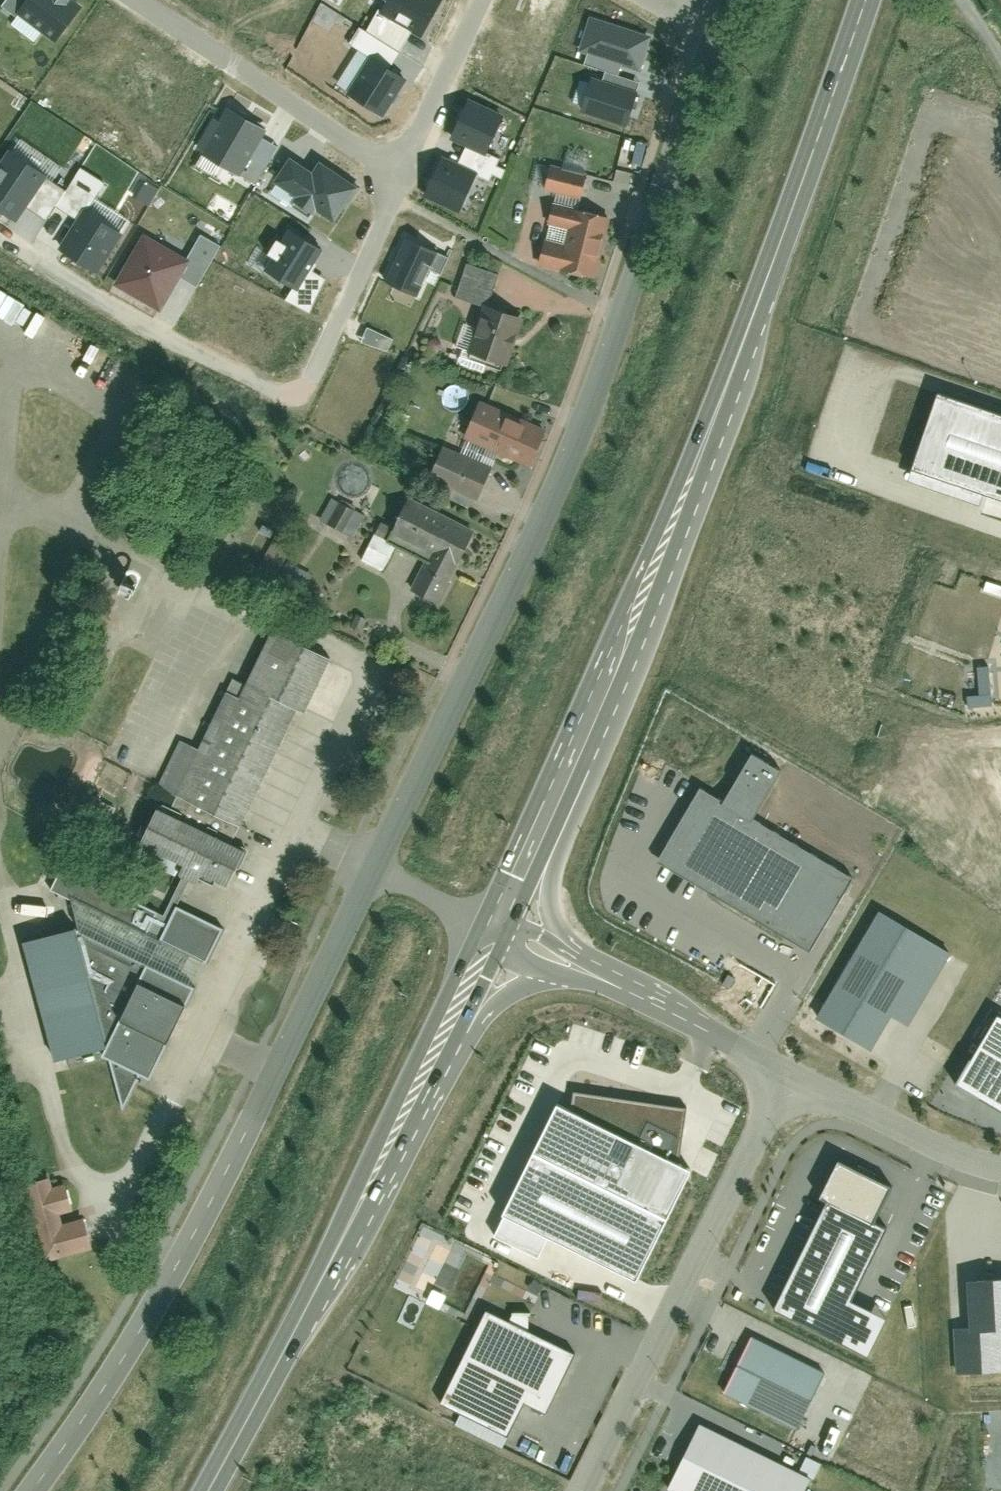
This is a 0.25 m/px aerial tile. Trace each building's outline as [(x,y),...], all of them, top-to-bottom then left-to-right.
[(0,5),(0,6),(16,19),(19,15),(53,42),(82,6),(74,0),(4,0),(0,5)] [(366,31),(402,50),(412,32),(422,38),(442,0),(383,0),(366,31)] [(640,71),(651,36),(590,16),(579,50),(640,71)] [(370,56),(346,94),(383,117),(407,80),(370,56)] [(637,89),(594,77),(584,112),(627,124),(637,89)] [(450,138),(487,156),(506,117),(469,99),(450,138)] [(230,107),(202,153),(256,185),(278,148),(263,139),(268,130),(230,107)] [(10,154),(0,168),(0,209),(14,218),(23,204),(46,219),(65,190),(10,154)] [(423,197),(458,214),(477,175),(443,157),(423,197)] [(333,222),(356,186),(318,161),(311,172),(291,158),(271,189),(310,215),(314,210),(333,222)] [(545,190),(583,198),(589,172),(551,164),(545,190)] [(552,204),(539,263),(596,275),(609,217),(552,204)] [(98,274),(123,233),(83,209),(58,250),(98,274)] [(287,228),(263,270),(294,287),(288,299),(310,311),(328,279),(310,269),(322,248),(287,228)] [(144,235),(115,283),(159,310),(179,278),(195,288),(221,247),(200,234),(185,259),(144,235)] [(407,237),(385,282),(420,299),(442,254),(407,237)] [(484,305),(467,353),(507,367),(524,320),(484,305)] [(937,396),(912,469),(1000,499),(1000,418),(937,396)] [(484,403),(467,439),(528,467),(545,431),(484,403)] [(443,448),(432,474),(481,496),(492,470),(443,448)] [(334,496),(322,518),(355,537),(367,515),(334,496)] [(363,559),(384,569),(399,538),(430,553),(413,588),(441,601),(474,531),(408,500),(395,527),(382,520),(363,559)] [(298,598),(312,573),(289,560),(275,586),(298,598)] [(243,846),(236,843),(299,713),(307,717),(329,670),(266,640),(235,705),(222,699),(168,811),(159,806),(134,856),(219,897),(243,846)] [(979,694),(968,695),(969,706),(992,704),(988,665),(976,666),(979,694)] [(810,952),(853,879),(755,820),(783,774),(751,755),(722,803),(700,790),(657,862),(810,952)] [(79,929),(120,1112),(138,1078),(148,1083),(204,961),(160,942),(172,918),(65,869),(71,896),(79,929)] [(879,917),(820,1016),(870,1045),(889,1012),(909,1024),(948,958),(879,917)] [(958,1083),(1000,1108),(1000,1016),(999,1015),(958,1083)] [(556,1105),(502,1214),(638,1280),(692,1171),(679,1165),(687,1108),(574,1093),(570,1111),(556,1105)] [(773,1311),(868,1357),(887,1320),(854,1304),(890,1229),(874,1221),(889,1189),(839,1164),(822,1197),(828,1200),(773,1311)] [(69,1188),(57,1191),(54,1181),(30,1187),(48,1261),(95,1250),(88,1220),(66,1225),(64,1216),(75,1213),(69,1188)] [(971,1289),(973,1333),(954,1334),(956,1380),(1000,1377),(1000,1287),(971,1289)] [(428,1303),(441,1306),(444,1294),(432,1291),(428,1303)] [(485,1319),(441,1411),(508,1442),(523,1409),(544,1419),(572,1360),(485,1319)] [(823,1374),(748,1342),(724,1396),(799,1429),(823,1374)] [(817,1475),(741,1438),(705,1421),(699,1433),(681,1469),(673,1486),(684,1490),(809,1490),(817,1475)]
